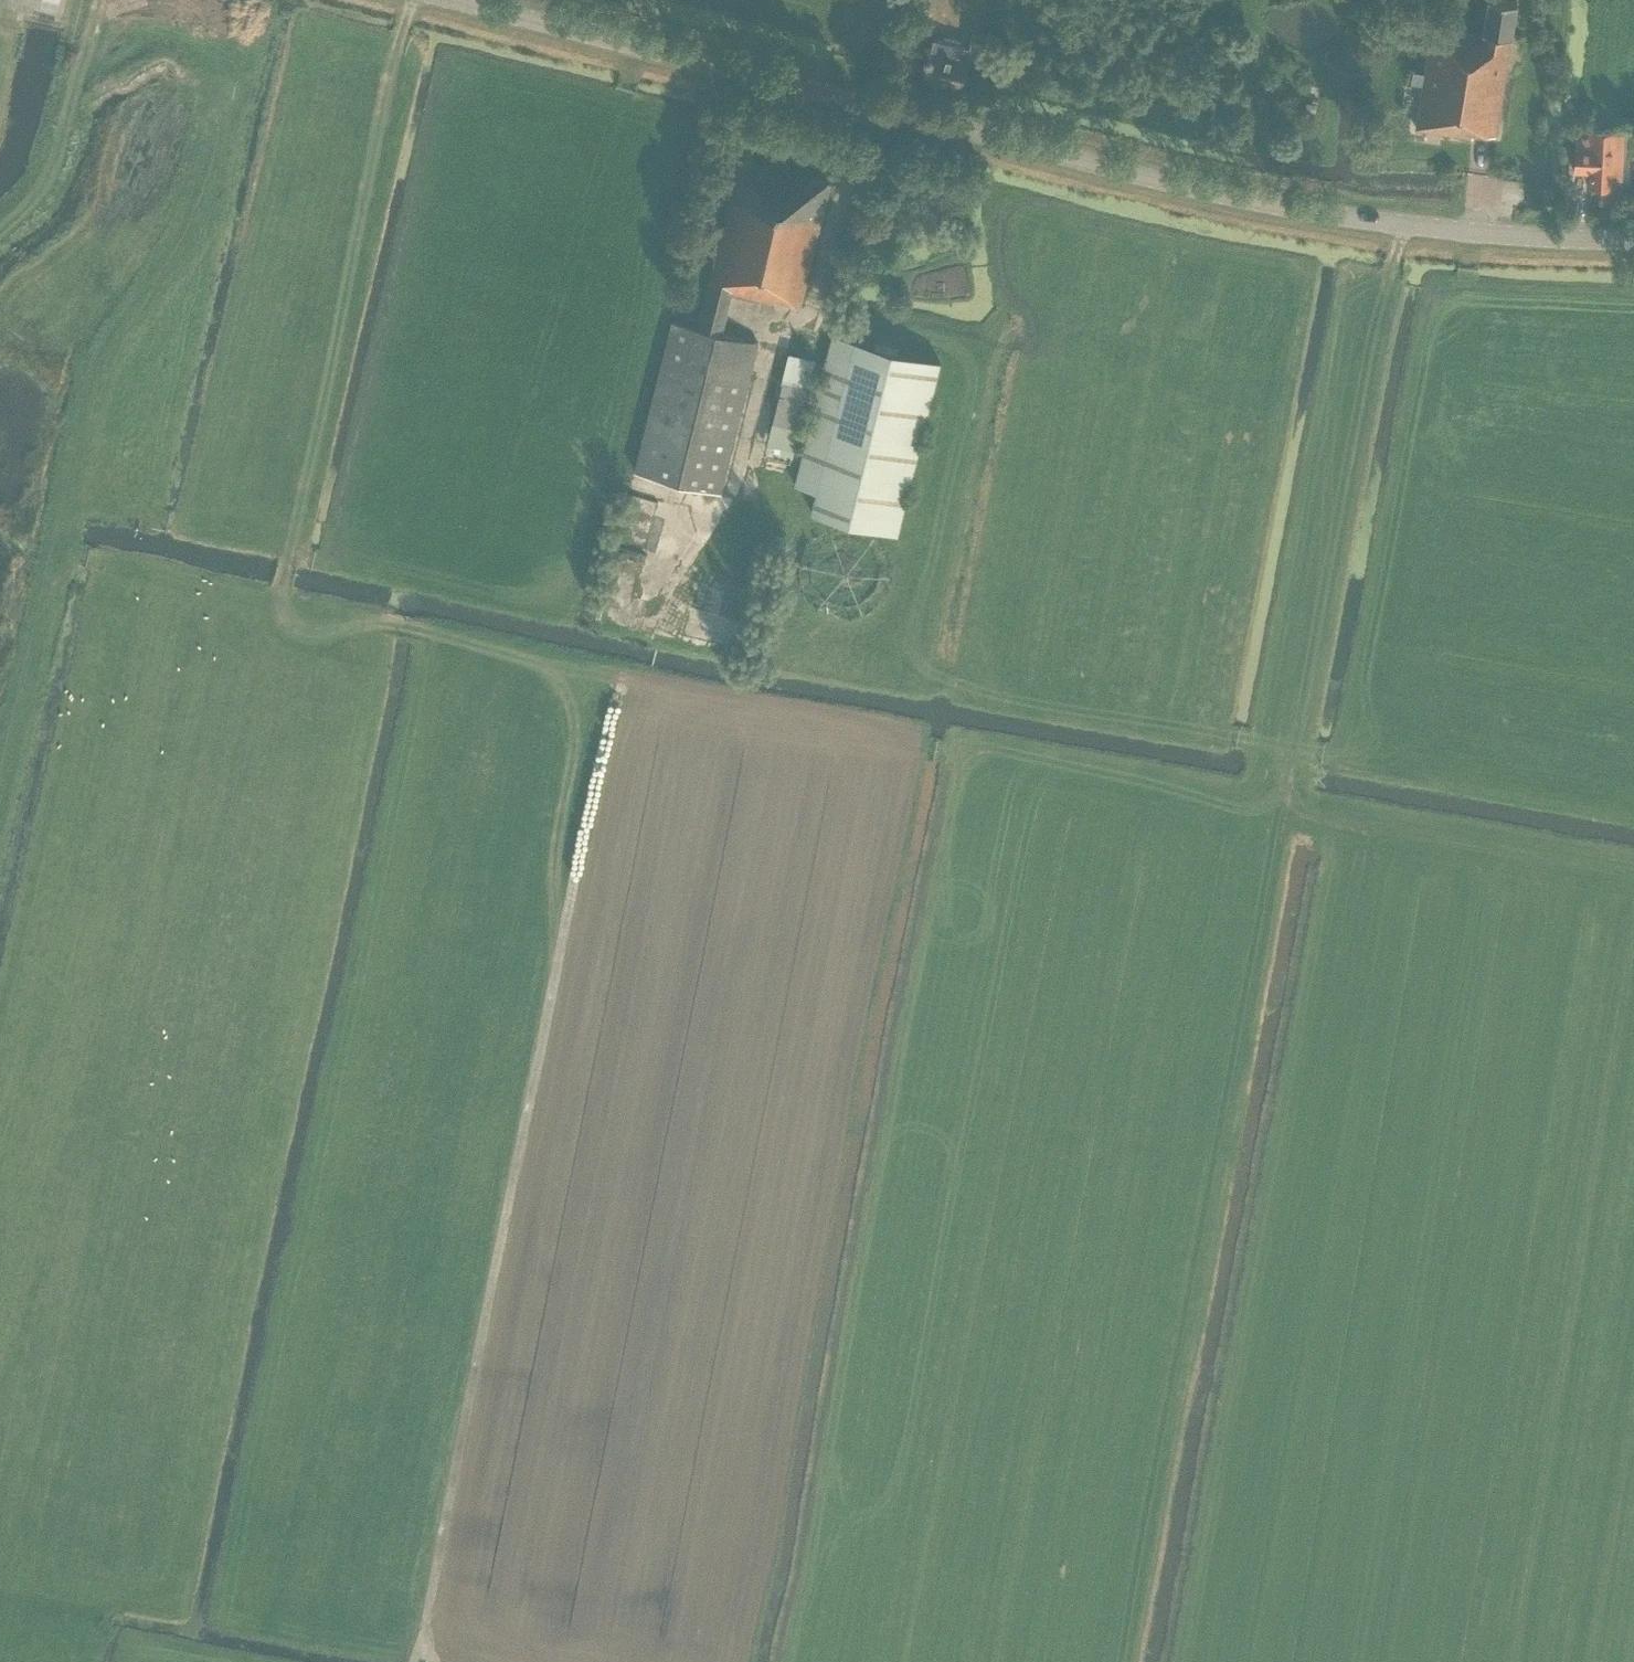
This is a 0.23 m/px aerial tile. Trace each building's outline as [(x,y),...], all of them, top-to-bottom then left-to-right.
[(1473,131),(1495,135),(1517,2),(1503,0),(1488,0),(1482,35),(1432,27),(1425,75),(1416,73),(1414,82),(1423,84),(1416,127),(1472,137),(1473,131)] [(967,59),(982,63),(988,37),(973,33),(969,47),(933,38),(924,78),(960,87),(967,59)] [(1240,42),(1236,55),(1251,59),(1255,47),(1240,42)] [(1612,177),(1621,177),(1624,132),(1589,130),(1589,137),(1576,136),(1575,171),(1591,172),(1590,185),(1612,186),(1612,177)] [(774,298),(800,304),(829,183),(740,161),(710,287),(699,328),(672,321),(635,471),(720,493),(758,342),(721,333),(731,292),(773,302),(774,298)] [(832,334),(794,486),(817,491),(811,512),(897,533),(940,361),(832,334)] [(816,359),(788,353),(764,457),(792,463),(816,359)] [(627,527),(650,533),(657,502),(635,496),(627,527)] [(624,548),(617,578),(635,582),(642,553),(624,548)]
